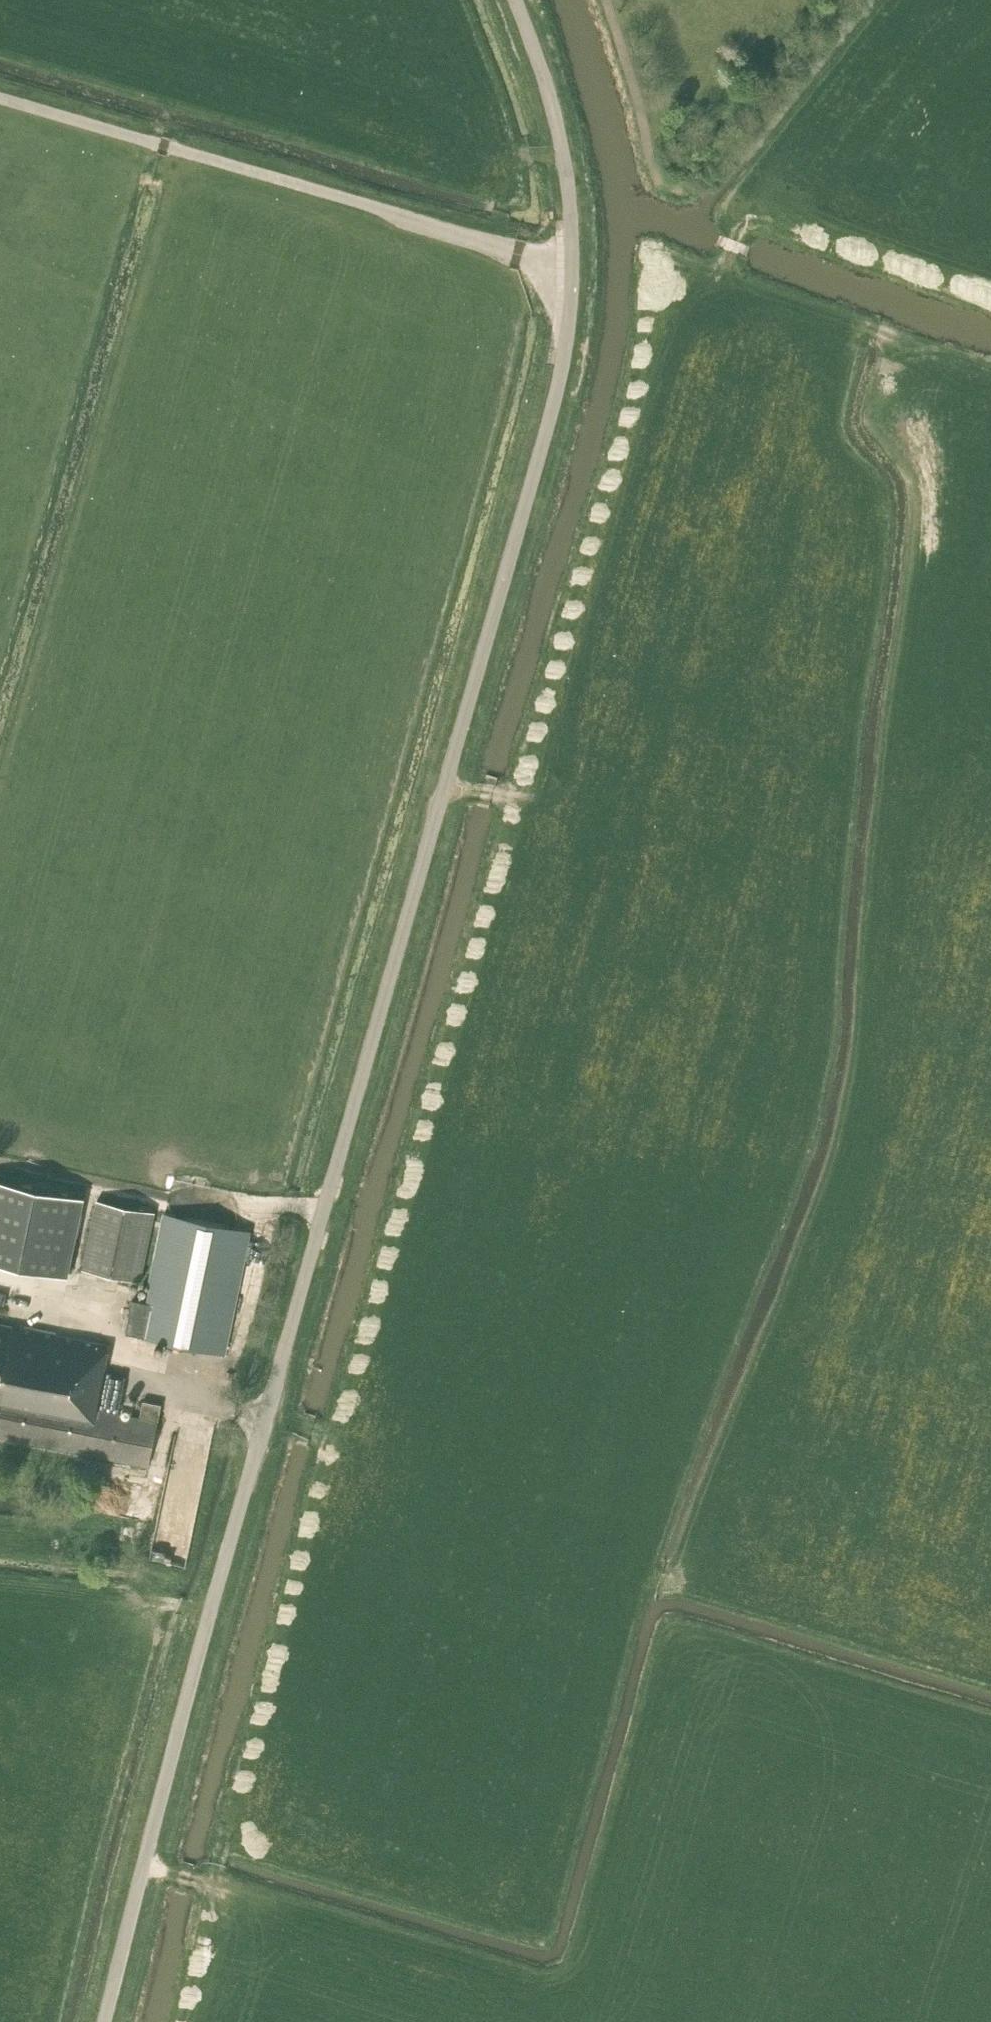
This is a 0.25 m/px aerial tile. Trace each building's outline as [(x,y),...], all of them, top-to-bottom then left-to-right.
[(0,1181),(0,1262),(67,1275),(83,1197),(0,1181)] [(97,1199),(83,1269),(140,1281),(154,1211),(97,1199)] [(133,1299),(126,1332),(223,1352),(248,1230),(166,1213),(148,1302),(133,1299)] [(141,1417),(97,1408),(110,1345),(0,1324),(0,1436),(150,1465),(163,1404),(144,1400),(141,1417)]
